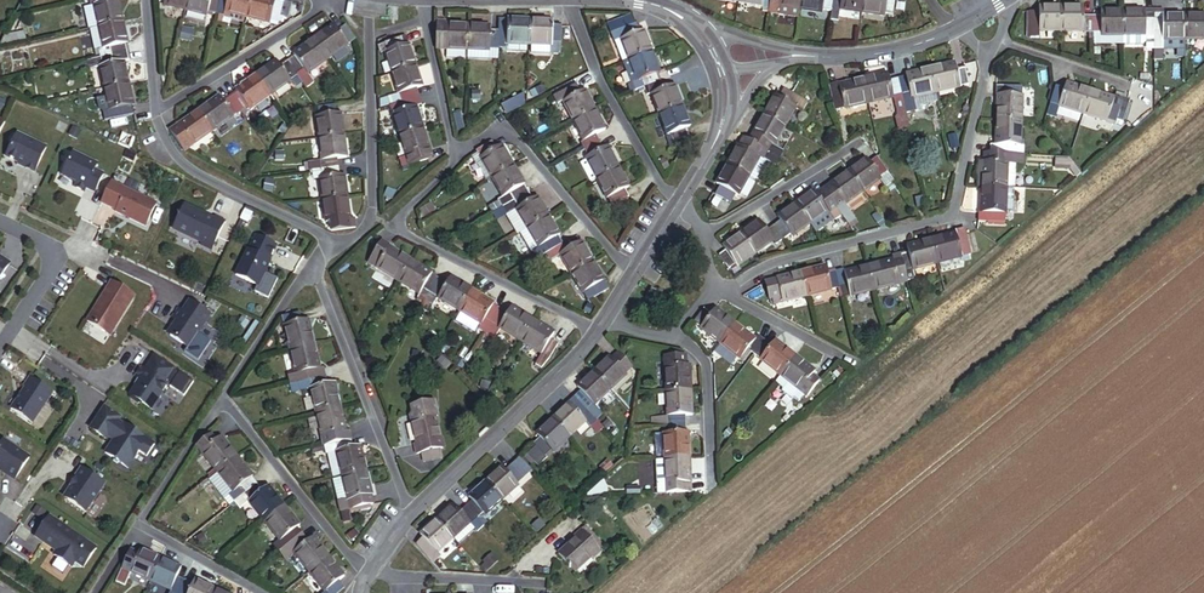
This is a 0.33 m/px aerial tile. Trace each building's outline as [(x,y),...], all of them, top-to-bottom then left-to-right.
[(118,0),(98,0),(99,5),(90,8),(94,29),(95,29),(123,23),(118,0)] [(188,0),(156,0),(155,1),(164,3),(163,6),(185,11),(188,0)] [(220,0),(188,0),(185,11),(207,16),(207,14),(216,16),(220,0)] [(252,0),(220,0),(216,16),(230,20),(238,21),(239,16),(244,18),(247,18),(252,0)] [(290,4),(274,0),(252,0),(247,18),(277,26),(279,17),(287,18),(290,4)] [(770,0),(739,0),(738,2),(759,5),(761,12),(768,13),(770,0)] [(801,0),(770,0),(768,13),(798,17),(799,10),(801,0)] [(832,0),(801,0),(799,10),(822,13),(823,11),(831,12),(832,0)] [(863,0),(832,0),(831,12),(840,13),(840,10),(861,13),(863,0)] [(896,0),(863,0),(861,13),(884,17),(885,14),(893,15),(896,0)] [(1060,31),(1061,7),(1038,7),(1038,11),(1026,12),(1026,20),(1029,20),(1029,38),(1038,38),(1038,31),(1060,31)] [(1091,34),(1092,17),(1084,16),(1084,7),(1061,7),(1060,31),(1083,31),(1083,33),(1091,34)] [(1123,36),(1123,12),(1100,12),(1100,17),(1092,17),(1091,34),(1091,42),(1096,42),(1096,44),(1123,44),(1123,36)] [(1154,41),(1154,14),(1145,14),(1145,12),(1123,12),(1123,36),(1145,36),(1146,40),(1154,41)] [(1185,40),(1185,16),(1163,16),(1163,13),(1154,14),(1154,41),(1156,41),(1156,59),(1163,59),(1164,50),(1183,50),(1183,40),(1185,40)] [(229,25),(230,20),(216,16),(215,21),(229,25)] [(1185,16),(1185,40),(1203,41),(1203,16),(1185,16)] [(651,51),(643,31),(639,32),(636,25),(633,26),(630,18),(612,25),(615,33),(612,35),(623,62),(650,51),(651,51)] [(529,45),(530,20),(508,20),(508,21),(499,21),(499,32),(498,49),(507,49),(508,52),(528,52),(528,45),(529,45)] [(561,43),(561,26),(552,26),(553,21),(530,20),(529,45),(531,45),(531,53),(551,54),(551,43),(561,43)] [(468,50),(468,26),(446,26),(446,22),(437,21),(436,47),(445,48),(445,50),(447,50),(446,59),(465,60),(466,50),(468,50)] [(127,42),(123,23),(95,29),(100,50),(109,49),(111,56),(128,53),(126,45),(127,42)] [(327,60),(355,39),(345,26),(337,31),(333,25),(313,40),(327,60)] [(498,49),(499,32),(491,31),(491,27),(468,26),(468,50),(488,51),(490,51),(490,49),(498,49)] [(189,42),(191,32),(181,30),(179,40),(189,42)] [(26,40),(24,31),(16,33),(18,41),(26,40)] [(16,33),(4,35),(0,43),(0,45),(18,41),(16,33)] [(416,66),(406,36),(385,43),(388,51),(385,52),(392,73),(416,66)] [(307,74),(327,60),(313,40),(293,55),(294,57),(288,62),(297,76),(306,89),(314,83),(307,74)] [(488,60),(488,51),(468,50),(467,59),(488,60)] [(659,73),(650,51),(623,62),(631,83),(634,91),(643,88),(659,82),(656,74),(659,73)] [(128,84),(124,62),(129,61),(128,53),(111,56),(111,58),(73,66),(74,74),(100,68),(104,89),(128,84)] [(272,94),(297,76),(288,62),(281,67),(277,61),(259,74),(272,94)] [(968,85),(965,68),(955,70),(954,64),(930,69),(935,93),(968,85)] [(417,89),(423,87),(416,66),(392,73),(399,94),(388,98),(390,106),(403,102),(419,97),(417,89)] [(935,93),(930,69),(904,75),(905,78),(898,79),(906,114),(921,110),(920,105),(937,102),(935,93)] [(272,94),(259,74),(235,90),(237,92),(230,97),(240,111),(249,105),(252,108),(272,94)] [(906,114),(898,79),(889,81),(888,74),(864,80),(869,104),(894,98),(899,115),(906,114)] [(869,104),(864,80),(839,86),(839,84),(830,87),(836,111),(869,104)] [(682,106),(674,85),(662,90),(659,82),(643,88),(646,96),(651,94),(659,115),(682,106)] [(133,104),(128,84),(104,89),(109,111),(115,110),(116,118),(133,115),(132,106),(133,104)] [(1083,115),(1090,91),(1066,84),(1064,90),(1055,87),(1050,105),(1052,106),(1049,116),(1055,118),(1056,115),(1059,107),(1081,115),(1083,115)] [(595,110),(585,90),(580,93),(576,85),(553,97),(557,105),(563,102),(573,121),(594,110),(595,110)] [(1020,121),(1022,87),(996,86),(995,96),(998,96),(997,120),(1020,121)] [(785,127),(795,109),(802,113),(807,104),(783,90),(779,97),(775,95),(764,115),(785,127)] [(1124,123),(1130,100),(1115,96),(1114,99),(1090,91),(1083,115),(1116,125),(1117,121),(1124,123)] [(506,114),(527,103),(524,95),(503,106),(506,114)] [(213,131),(240,111),(230,97),(223,102),(219,96),(199,111),(213,131)] [(423,128),(416,107),(422,105),(419,97),(403,102),(404,103),(390,107),(399,136),(423,128)] [(344,136),(341,114),(336,114),(335,106),(318,108),(319,117),(317,117),(319,139),(344,136)] [(690,127),(682,106),(659,115),(668,136),(670,135),(674,143),(689,137),(686,129),(690,127)] [(1079,121),(1081,115),(1059,107),(1056,115),(1079,121)] [(605,130),(594,110),(573,121),(584,142),(581,144),(584,151),(599,143),(596,135),(605,130)] [(185,151),(213,131),(199,111),(178,126),(178,125),(170,131),(185,151)] [(774,146),(785,127),(764,115),(753,135),(757,138),(753,144),(778,158),(782,151),(774,146)] [(1020,145),(1020,121),(997,120),(995,146),(991,145),(990,153),(1018,154),(1018,147),(1020,145)] [(430,150),(423,128),(399,136),(406,157),(399,159),(402,168),(428,159),(425,151),(430,150)] [(31,171),(43,147),(13,133),(3,156),(22,165),(21,166),(31,171)] [(672,148),(686,142),(689,137),(674,143),(670,135),(668,136),(667,136),(672,148)] [(753,144),(757,138),(753,135),(749,142),(753,144)] [(347,158),(344,136),(319,139),(322,161),(308,162),(310,170),(312,170),(338,167),(339,167),(338,159),(347,158)] [(774,166),(778,158),(753,144),(749,142),(744,139),(740,147),(738,146),(727,166),(748,177),(755,181),(766,162),(774,166)] [(513,165),(502,146),(496,149),(491,142),(479,149),(477,151),(478,154),(472,158),(486,181),(492,178),(513,165)] [(618,168),(607,148),(603,150),(599,143),(584,151),(588,159),(580,164),(590,183),(596,179),(618,168)] [(91,170),(93,164),(69,152),(58,174),(73,181),(70,186),(80,191),(82,188),(91,192),(99,174),(91,170)] [(1006,188),(1007,164),(1015,164),(1023,165),(1024,155),(1018,154),(990,153),(990,163),(986,162),(983,162),(983,168),(983,177),(982,187),(1006,188)] [(1081,174),(1068,158),(1056,157),(1055,168),(1069,170),(1076,179),(1081,174)] [(893,181),(876,158),(869,163),(866,159),(847,173),(862,192),(878,180),(884,189),(893,181)] [(669,168),(665,160),(659,163),(663,171),(669,168)] [(1014,189),(1015,164),(1007,164),(1006,188),(1014,189)] [(528,192),(513,165),(492,178),(504,197),(498,200),(502,208),(528,192)] [(735,196),(737,197),(748,177),(727,166),(716,185),(720,187),(716,195),(731,203),(735,196)] [(347,198),(344,175),(339,176),(338,167),(312,170),(313,179),(319,179),(322,201),(347,198)] [(628,188),(618,168),(596,179),(607,199),(609,198),(617,213),(631,206),(627,198),(628,197),(624,190),(628,188)] [(862,192),(847,173),(830,185),(833,189),(825,195),(841,216),(848,226),(856,220),(844,205),(862,192)] [(153,203),(108,181),(98,202),(113,210),(113,211),(143,226),(153,203)] [(825,195),(833,189),(830,185),(822,190),(825,195)] [(1014,213),(1014,189),(1006,188),(982,187),(981,212),(979,213),(979,221),(989,222),(1005,222),(1006,212),(1014,213)] [(547,216),(536,197),(532,199),(528,192),(502,208),(506,215),(517,235),(520,233),(547,216)] [(841,216),(825,195),(819,199),(813,192),(795,204),(809,225),(828,213),(831,218),(834,222),(841,216)] [(349,219),(347,198),(322,201),(325,223),(330,222),(331,231),(356,228),(354,219),(349,219)] [(809,225),(795,204),(778,217),(780,221),(773,226),(782,240),(790,236),(791,237),(809,225)] [(211,247),(224,221),(214,217),(213,220),(183,205),(172,229),(202,243),(211,247)] [(506,215),(502,208),(493,213),(498,220),(506,215)] [(813,230),(831,218),(828,213),(809,225),(813,230)] [(556,237),(558,235),(547,216),(520,233),(531,252),(537,248),(540,253),(542,256),(544,254),(560,245),(556,237)] [(850,228),(858,223),(856,220),(848,226),(850,228)] [(775,245),(782,240),(773,226),(766,231),(759,221),(740,234),(741,234),(756,255),(774,243),(775,245)] [(971,255),(964,229),(955,231),(956,234),(930,240),(936,264),(939,263),(941,270),(961,265),(961,262),(962,261),(962,257),(971,255)] [(756,255),(741,234),(722,247),(725,251),(718,256),(728,270),(736,265),(737,267),(756,255)] [(264,269),(266,265),(267,265),(269,261),(268,260),(275,246),(255,236),(247,250),(248,251),(235,276),(257,286),(264,271),(264,269)] [(936,264),(930,240),(907,246),(909,253),(900,255),(906,282),(915,280),(913,269),(936,264)] [(388,247),(389,245),(382,241),(378,246),(386,251),(388,247)] [(592,261),(580,242),(564,251),(560,245),(544,254),(549,261),(558,256),(570,274),(592,261)] [(398,281),(410,260),(388,247),(386,251),(378,246),(368,264),(398,281)] [(532,259),(540,253),(537,248),(531,252),(528,254),(532,259)] [(906,282),(900,255),(892,257),(893,260),(868,267),(874,290),(906,282)] [(9,264),(0,258),(0,278),(9,264)] [(425,302),(439,279),(431,274),(432,273),(410,260),(398,281),(420,295),(417,298),(425,302)] [(600,285),(604,281),(592,261),(570,274),(587,301),(604,291),(600,285)] [(839,288),(835,271),(827,273),(826,266),(800,273),(806,296),(839,288)] [(874,290),(868,267),(845,272),(844,269),(835,271),(839,288),(842,298),(874,290)] [(806,296),(800,273),(768,281),(769,284),(772,299),(774,305),(806,296)] [(459,311),(472,290),(450,278),(446,283),(439,279),(425,302),(433,307),(439,299),(459,311)] [(608,288),(604,281),(600,285),(604,291),(608,288)] [(107,336),(131,296),(108,282),(84,323),(107,336)] [(663,296),(651,289),(645,299),(656,306),(663,296)] [(484,334),(500,307),(472,290),(459,311),(462,313),(457,322),(475,333),(480,325),(482,326),(479,330),(484,334)] [(429,314),(433,307),(425,302),(421,309),(429,314)] [(188,351),(210,317),(190,304),(183,314),(178,311),(172,321),(177,324),(169,335),(170,339),(188,351)] [(520,340),(532,320),(511,307),(508,312),(500,307),(484,334),(483,337),(490,341),(492,339),(495,340),(501,329),(520,340)] [(720,343),(735,324),(715,309),(711,314),(704,308),(692,323),(720,343)] [(313,344),(308,320),(301,321),(299,312),(282,316),(282,317),(290,350),(313,344)] [(551,339),(554,333),(532,320),(520,340),(542,354),(535,365),(541,368),(558,344),(551,339)] [(754,354),(764,340),(758,335),(755,339),(735,324),(720,343),(740,358),(748,349),(751,352),(754,354)] [(795,356),(776,341),(771,346),(764,340),(754,354),(778,377),(795,356)] [(319,369),(313,344),(290,350),(295,374),(286,377),(287,385),(325,376),(323,368),(319,369)] [(722,346),(716,352),(732,366),(737,360),(722,346)] [(44,373),(57,374),(58,348),(44,348),(44,373)] [(743,361),(751,352),(748,349),(740,358),(743,361)] [(612,361),(619,355),(617,352),(610,358),(612,361)] [(626,375),(624,373),(630,367),(619,355),(612,361),(610,358),(609,357),(592,372),(609,390),(626,375)] [(691,391),(690,366),(683,365),(683,357),(666,358),(667,392),(691,391)] [(162,384),(171,370),(152,358),(143,371),(140,369),(134,379),(138,381),(128,396),(129,400),(136,404),(139,404),(149,410),(165,386),(162,384)] [(609,390),(592,372),(576,388),(579,391),(573,397),(596,422),(597,421),(585,409),(591,404),(592,406),(609,390)] [(340,407),(334,383),(327,384),(325,376),(287,385),(289,393),(308,389),(314,413),(339,407),(340,407)] [(31,424),(51,394),(29,379),(23,388),(24,389),(10,410),(31,424)] [(692,416),(691,391),(667,392),(668,418),(668,425),(685,424),(685,416),(692,416)] [(596,422),(573,397),(567,403),(568,404),(552,419),(552,420),(569,438),(585,423),(590,428),(596,422)] [(345,432),(339,407),(314,413),(322,446),(350,439),(348,431),(345,432)] [(143,459),(151,447),(116,423),(118,420),(102,409),(87,430),(103,441),(105,439),(113,445),(111,448),(105,450),(102,455),(111,461),(111,462),(115,465),(116,463),(125,469),(135,454),(143,459)] [(442,449),(434,417),(410,422),(416,444),(413,445),(416,455),(421,454),(439,450),(442,449)] [(569,438),(552,420),(536,435),(540,439),(534,445),(536,447),(542,454),(546,459),(555,451),(553,449),(560,442),(562,444),(569,438)] [(689,458),(688,433),(686,433),(685,424),(668,425),(668,434),(664,434),(665,457),(665,459),(689,458)] [(665,457),(664,434),(655,434),(656,458),(665,457)] [(237,457),(221,438),(215,442),(210,435),(196,446),(217,472),(237,457)] [(366,471),(360,446),(352,448),(350,439),(322,446),(323,447),(325,454),(325,455),(336,453),(336,454),(327,457),(332,479),(341,476),(366,471)] [(28,457),(2,440),(0,443),(0,468),(5,471),(4,473),(13,480),(28,457)] [(555,451),(562,444),(560,442),(553,449),(555,451)] [(542,454),(536,447),(533,449),(540,456),(542,454)] [(441,458),(439,450),(421,454),(423,463),(441,458)] [(257,484),(252,477),(252,476),(237,457),(217,472),(207,480),(223,499),(228,496),(234,503),(257,484)] [(518,485),(516,482),(531,470),(520,457),(505,470),(502,467),(485,482),(502,499),(518,485)] [(691,493),(689,458),(665,459),(656,459),(657,493),(691,493)] [(84,512),(104,484),(81,469),(74,478),(76,479),(66,494),(67,500),(84,512)] [(374,504),(366,471),(341,476),(342,479),(332,481),(338,502),(339,503),(341,512),(349,510),(370,505),(374,504)] [(607,494),(607,488),(606,488),(606,485),(603,480),(587,495),(607,494)] [(484,515),(502,499),(485,482),(468,497),(471,500),(465,505),(466,505),(477,518),(483,513),(484,515)] [(284,506),(268,486),(262,491),(257,484),(234,503),(239,509),(248,502),(265,521),(284,506)] [(453,537),(469,523),(474,528),(477,531),(483,525),(477,518),(466,505),(459,511),(453,505),(437,520),(453,537)] [(297,528),(300,525),(284,506),(265,521),(280,541),(274,546),(279,552),(302,534),(297,528)] [(486,522),(482,517),(484,515),(483,513),(477,518),(483,525),(486,522)] [(95,547),(48,516),(34,537),(55,551),(53,555),(71,567),(74,562),(82,567),(95,547)] [(436,553),(453,537),(437,520),(419,535),(423,539),(416,545),(440,570),(446,564),(436,553)] [(458,543),(474,528),(469,523),(453,537),(458,543)] [(589,553),(596,547),(589,540),(594,536),(584,526),(573,536),(574,538),(558,554),(574,571),(591,555),(589,553)] [(329,556),(313,537),(307,541),(302,534),(279,552),(285,559),(294,553),(310,571),(328,557),(329,556)] [(602,545),(594,536),(589,540),(596,547),(589,553),(591,555),(602,545)] [(150,581),(160,558),(140,549),(138,554),(130,550),(122,568),(131,572),(150,581)] [(344,576),(328,557),(310,571),(309,572),(326,592),(324,592),(338,592),(345,588),(339,581),(344,576)] [(181,567),(160,558),(150,581),(171,590),(170,592),(179,592),(184,581),(176,577),(181,567)] [(125,586),(131,572),(122,568),(116,582),(125,586)] [(214,589),(194,580),(192,584),(184,581),(179,592),(213,592),(214,589)]
